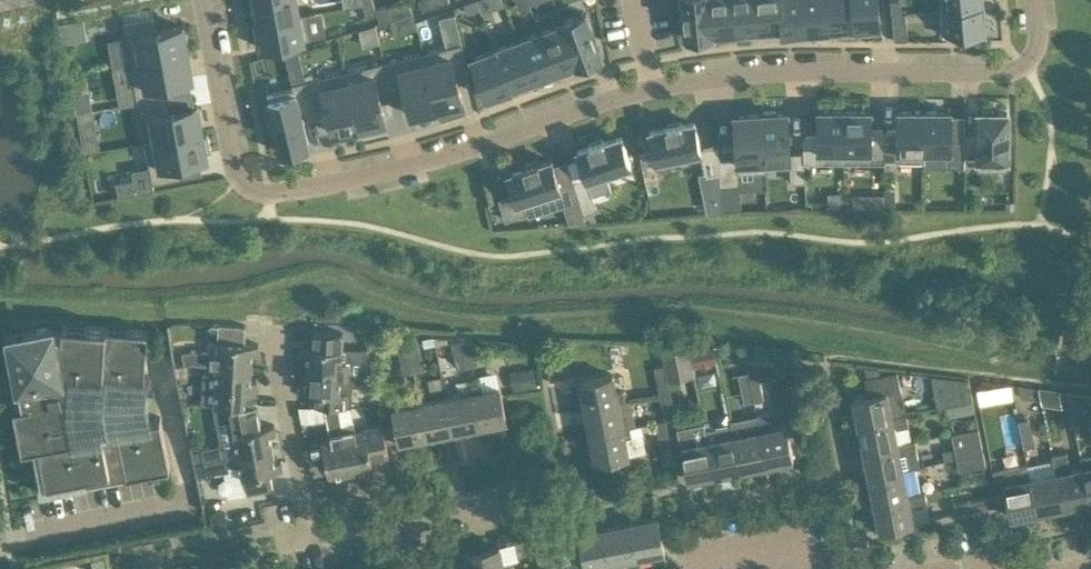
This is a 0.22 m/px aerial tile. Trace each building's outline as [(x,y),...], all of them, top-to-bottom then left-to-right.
[(259,20),(257,20),(257,21),(305,13),(305,12),(300,13),(297,0),(255,0),(259,20)] [(363,2),(367,16),(378,13),(374,0),(370,0),(363,2)] [(435,0),(420,0),(423,9),(436,4),(435,0)] [(464,3),(467,12),(480,7),(477,0),(473,0),(464,3)] [(480,7),(481,11),(499,5),(497,0),(477,0),(480,7)] [(678,22),(685,21),(683,0),(673,0),(678,22)] [(708,0),(683,0),(685,21),(686,37),(712,34),(708,0)] [(712,34),(713,34),(713,32),(735,29),(733,0),(708,0),(712,34)] [(735,29),(759,27),(757,0),(733,0),(735,29)] [(759,27),(782,25),(782,32),(784,32),(781,0),(757,0),(759,27)] [(784,32),(808,30),(805,0),(781,0),(784,32)] [(808,30),(832,27),(829,0),(805,0),(808,30)] [(832,27),(856,25),(853,0),(829,0),(832,27)] [(856,25),(881,23),(879,0),(853,0),(856,25)] [(892,12),(902,12),(901,0),(891,0),(892,12)] [(944,7),(939,7),(939,8),(982,5),(982,0),(943,0),(944,7)] [(380,22),(391,19),(387,5),(376,8),(378,13),(380,22)] [(982,5),(939,8),(941,32),(984,28),(982,5)] [(458,11),(442,13),(446,41),(462,38),(458,11)] [(902,12),(892,12),(894,27),(907,26),(906,11),(902,12)] [(586,12),(562,21),(578,64),(602,55),(586,12)] [(305,13),(257,21),(262,46),(310,38),(305,13)] [(131,61),(188,51),(183,25),(156,30),(153,15),(123,21),(131,61)] [(83,19),(58,23),(62,42),(64,42),(87,38),(83,19)] [(562,24),(541,32),(555,70),(576,62),(577,64),(578,64),(562,21),(561,21),(562,24)] [(541,32),(518,40),(532,78),(555,70),(541,32)] [(126,37),(112,38),(113,60),(127,60),(126,37)] [(518,40),(496,48),(510,86),(532,78),(518,40)] [(463,42),(424,51),(437,108),(463,101),(456,73),(469,69),(463,42)] [(299,48),(285,51),(289,67),(302,64),(299,48)] [(510,86),(496,48),(472,57),(486,95),(510,86)] [(188,51),(131,61),(138,101),(168,96),(166,82),(193,77),(188,51)] [(385,60),(392,88),(405,85),(411,114),(417,112),(418,117),(434,113),(433,109),(437,108),(424,51),(385,60)] [(346,70),(360,126),(385,120),(379,91),(392,88),(385,60),(346,70)] [(307,79),(314,107),(327,103),(334,132),(360,126),(346,70),(307,79)] [(301,110),(314,107),(307,79),(292,83),(294,88),(267,94),(281,151),(309,144),(301,110)] [(87,90),(74,92),(77,112),(90,110),(87,90)] [(168,96),(138,101),(141,116),(152,114),(156,138),(145,140),(146,141),(203,130),(198,104),(171,109),(168,96)] [(965,164),(978,164),(978,168),(1008,168),(1008,145),(1011,145),(1011,130),(1008,130),(1008,112),(994,111),(994,109),(982,108),(982,111),(979,111),(979,136),(965,136),(965,164)] [(90,110),(77,112),(80,128),(97,125),(94,109),(90,110)] [(764,113),(761,113),(765,170),(766,170),(766,164),(791,163),(792,181),(806,180),(804,152),(790,153),(788,111),(776,112),(776,109),(764,110),(764,113)] [(804,162),(845,162),(845,109),(818,109),(818,135),(803,135),(804,152),(804,162)] [(845,109),(845,162),(885,161),(885,128),(871,128),(871,110),(845,109)] [(898,160),(925,160),(925,110),(898,110),(898,160)] [(951,110),(925,110),(925,160),(925,165),(926,165),(926,150),(950,150),(950,165),(965,165),(965,164),(965,139),(951,139),(951,110)] [(739,171),(765,170),(761,113),(735,114),(737,156),(719,157),(720,173),(721,185),(739,184),(739,171)] [(706,176),(720,173),(719,145),(701,149),(695,121),(682,124),(681,121),(667,124),(668,127),(650,131),(657,165),(702,156),(706,176)] [(203,130),(146,141),(153,181),(183,176),(180,161),(207,156),(206,150),(211,150),(208,134),(204,135),(203,130)] [(591,146),(578,150),(587,177),(574,181),(584,212),(597,208),(587,178),(631,164),(622,135),(605,141),(604,138),(590,143),(591,146)] [(647,148),(639,150),(643,167),(650,166),(647,148)] [(584,212),(574,181),(560,185),(552,159),(539,163),(539,160),(525,165),(526,167),(508,173),(517,199),(502,204),(506,218),(528,211),(524,199),(560,187),(566,204),(565,204),(570,221),(586,220),(584,214),(584,212)] [(134,177),(116,180),(119,195),(137,192),(134,177)] [(870,193),(870,207),(885,207),(885,193),(870,193)] [(9,333),(18,381),(18,382),(22,400),(13,403),(22,445),(30,444),(40,491),(88,482),(88,480),(126,473),(126,474),(170,466),(160,416),(150,418),(146,398),(147,374),(144,373),(147,328),(106,326),(106,324),(62,322),(61,330),(53,330),(52,324),(9,333)] [(185,362),(204,363),(204,361),(251,364),(251,350),(257,351),(258,342),(244,341),(245,324),(218,322),(217,353),(209,353),(209,351),(183,349),(185,362)] [(306,353),(306,367),(353,369),(373,371),(369,348),(365,349),(362,350),(361,353),(360,357),(359,362),(353,361),(341,360),(342,332),(315,331),(314,345),(301,344),(301,353),(306,353)] [(425,346),(437,343),(435,336),(423,339),(425,346)] [(474,336),(463,339),(469,366),(480,364),(474,336)] [(469,366),(463,339),(452,341),(457,368),(469,366)] [(688,342),(660,339),(665,363),(669,380),(695,374),(693,367),(690,349),(688,342)] [(420,342),(410,344),(415,371),(426,369),(420,342)] [(415,371),(410,344),(399,346),(404,373),(415,371)] [(713,344),(690,349),(693,367),(700,365),(701,367),(709,365),(709,364),(717,362),(713,344)] [(214,402),(229,403),(253,405),(254,392),(255,392),(256,387),(256,378),(250,378),(251,364),(204,361),(204,363),(203,370),(206,370),(205,402),(214,402)] [(665,363),(654,366),(659,391),(671,389),(669,380),(665,363)] [(510,370),(513,389),(537,386),(534,366),(510,370)] [(311,403),(324,404),(340,404),(351,405),(352,391),(340,390),(340,378),(353,379),(353,369),(306,367),(305,380),(299,380),(299,389),(312,390),(311,403)] [(854,395),(859,422),(907,412),(901,388),(915,385),(912,373),(898,370),(875,376),(872,369),(865,370),(867,377),(865,378),(868,392),(854,395)] [(759,372),(749,374),(755,400),(765,398),(759,372)] [(582,393),(585,406),(624,399),(623,392),(617,394),(613,373),(571,381),(574,395),(582,393)] [(755,400),(749,374),(740,376),(746,402),(755,400)] [(938,407),(946,405),(973,399),(971,391),(969,379),(933,374),(938,407)] [(984,379),(978,386),(1000,388),(1001,381),(984,379)] [(1021,396),(1042,399),(1039,387),(1018,383),(1021,396)] [(474,394),(473,394),(479,424),(492,421),(494,430),(508,427),(500,389),(484,392),(483,385),(473,387),(474,394)] [(1000,388),(978,386),(977,386),(980,402),(998,398),(1000,388)] [(1039,387),(1042,399),(1062,402),(1059,389),(1039,387)] [(659,391),(665,419),(667,419),(677,417),(671,389),(659,391)] [(473,394),(447,399),(453,429),(479,424),(473,394)] [(426,434),(419,397),(410,398),(411,406),(393,409),(397,426),(401,448),(414,445),(413,437),(426,434)] [(420,397),(419,397),(426,434),(453,429),(447,399),(421,404),(420,397)] [(585,406),(590,433),(623,426),(624,427),(637,424),(632,399),(625,400),(624,399),(585,406)] [(973,399),(946,405),(948,415),(975,410),(973,399)] [(205,458),(226,455),(272,446),(269,433),(275,432),(274,423),(261,425),(257,405),(253,405),(229,403),(234,430),(236,444),(226,446),(226,442),(203,447),(205,458)] [(340,404),(324,404),(331,439),(309,443),(315,469),(327,467),(330,480),(338,478),(337,472),(351,470),(341,423),(343,423),(340,404)] [(761,431),(760,431),(767,462),(794,457),(788,426),(773,429),(770,412),(758,415),(761,431)] [(859,422),(864,448),(898,442),(895,428),(909,425),(907,412),(859,422)] [(962,417),(964,428),(976,425),(973,414),(962,417)] [(1020,419),(1025,447),(1033,446),(1027,418),(1020,419)] [(667,419),(665,419),(657,421),(663,447),(672,445),(667,419)] [(354,421),(343,423),(341,423),(351,470),(364,467),(365,473),(374,471),(371,456),(388,453),(382,422),(364,426),(365,431),(357,433),(354,421)] [(710,441),(708,441),(714,472),(740,467),(734,436),(732,423),(707,428),(710,441)] [(623,426),(590,433),(593,446),(584,448),(587,462),(629,453),(626,439),(633,438),(631,427),(624,429),(624,427),(623,426)] [(760,431),(734,436),(740,467),(767,462),(760,431)] [(714,472),(708,441),(681,447),(687,478),(714,472)] [(864,448),(870,474),(903,468),(898,442),(864,448)] [(955,449),(956,457),(983,451),(982,443),(955,449)] [(226,455),(205,458),(205,460),(208,472),(208,473),(230,469),(229,463),(233,463),(235,476),(243,475),(246,492),(273,488),(269,469),(282,467),(281,459),(274,460),(272,446),(226,455)] [(203,447),(195,448),(197,459),(205,458),(203,447)] [(954,447),(942,449),(945,459),(956,457),(955,449),(954,447)] [(1053,453),(1054,459),(1063,504),(1089,499),(1083,466),(1071,469),(1068,450),(1053,453)] [(983,451),(956,457),(958,468),(986,462),(983,451)] [(1083,466),(1089,499),(1090,499),(1090,452),(1080,454),(1083,466)] [(1029,463),(1028,463),(1037,509),(1063,504),(1054,459),(1029,465),(1029,463)] [(205,460),(197,461),(200,473),(208,472),(205,460)] [(625,462),(613,464),(615,474),(627,472),(625,462)] [(1037,509),(1028,463),(993,470),(999,497),(1006,496),(1010,515),(1037,509)] [(870,474),(875,500),(908,494),(922,491),(916,465),(903,468),(870,474)] [(908,494),(875,500),(880,527),(913,521),(910,506),(928,503),(926,491),(922,491),(908,494)] [(955,503),(957,512),(994,504),(992,496),(955,503)] [(209,511),(212,528),(228,525),(225,508),(209,511)] [(658,515),(631,521),(638,554),(665,548),(658,515)] [(612,559),(613,559),(615,568),(634,568),(641,568),(638,554),(631,521),(605,526),(612,559)] [(585,564),(612,559),(605,526),(579,531),(585,564)] [(550,563),(568,559),(577,557),(572,530),(544,536),(550,563)] [(470,568),(511,568),(509,560),(503,561),(499,544),(458,553),(460,567),(469,565),(470,568)] [(91,558),(94,568),(107,568),(104,555),(91,558)] [(570,568),(580,568),(577,557),(568,559),(570,568)] [(237,561),(197,568),(238,568),(237,561)]
